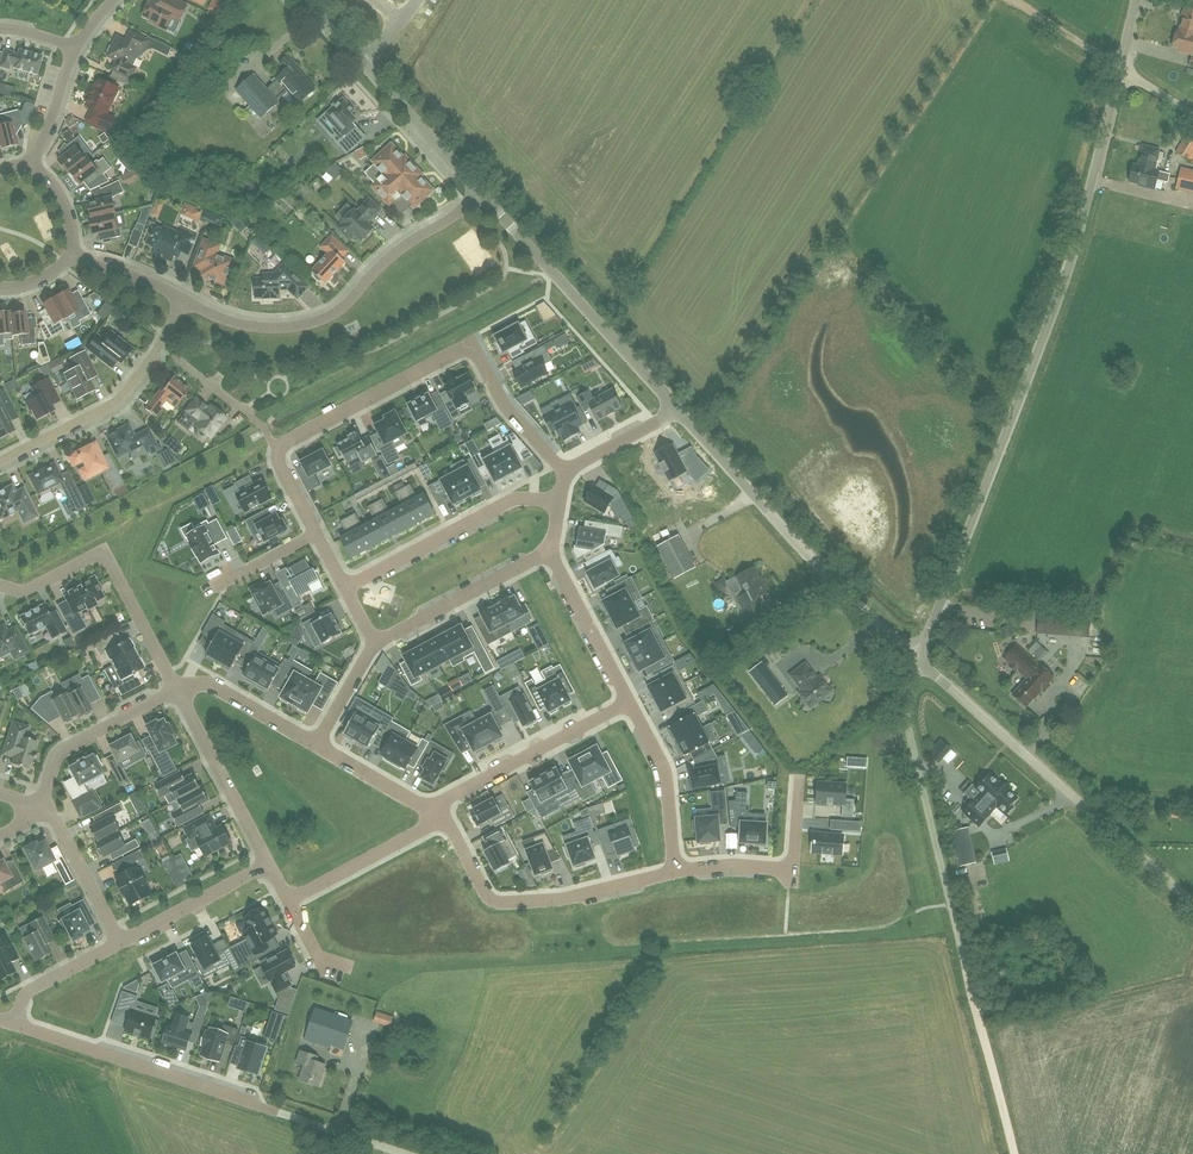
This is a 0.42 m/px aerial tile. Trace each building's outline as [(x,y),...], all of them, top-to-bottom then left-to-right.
[(158,4),(152,0),(144,16),(150,20),(150,21),(166,30),(172,18),(179,22),(187,6),(176,0),(160,0),(158,4)] [(210,9),(223,15),(227,6),(215,0),(214,0),(210,9)] [(1186,8),(1185,10),(1183,12),(1181,17),(1183,19),(1179,33),(1177,32),(1175,39),(1173,40),(1172,44),(1173,46),(1173,48),(1181,50),(1181,51),(1192,55),(1192,53),(1192,10),(1186,8)] [(219,23),(212,19),(204,30),(211,35),(219,23)] [(131,78),(136,69),(127,64),(131,56),(133,57),(135,57),(137,57),(139,56),(141,55),(142,54),(143,53),(144,51),(149,41),(131,32),(126,41),(117,37),(113,46),(110,46),(108,52),(109,54),(108,56),(117,60),(113,69),(131,78)] [(172,48),(159,42),(156,49),(169,55),(172,48)] [(41,57),(20,50),(19,50),(18,51),(19,51),(17,55),(13,54),(14,53),(4,50),(0,63),(0,67),(9,70),(10,65),(14,66),(14,67),(13,68),(14,69),(14,68),(36,75),(37,75),(37,74),(42,58),(42,57),(41,56),(41,57)] [(277,80),(278,80),(267,90),(254,75),(236,91),(261,119),(279,103),(277,101),(288,92),(299,104),(315,90),(296,69),(298,67),(289,57),(281,64),(287,71),(277,80)] [(87,121),(98,127),(109,132),(115,119),(106,115),(119,89),(99,80),(87,105),(93,108),(87,121)] [(358,144),(349,133),(356,127),(353,124),(357,120),(351,114),(355,111),(343,99),(340,102),(339,100),(332,106),(334,107),(327,113),(342,130),(333,138),(347,153),(358,144)] [(21,126),(20,125),(18,115),(17,111),(0,116),(0,142),(1,146),(1,149),(17,145),(12,128),(21,126)] [(24,114),(18,115),(20,125),(26,123),(24,114)] [(1190,130),(1177,152),(1192,163),(1192,132),(1190,130)] [(65,169),(69,173),(88,158),(93,155),(79,137),(67,146),(71,152),(59,161),(60,162),(60,165),(63,168),(65,169)] [(420,176),(421,175),(406,158),(404,160),(392,145),(374,161),(376,164),(366,173),(376,184),(374,187),(390,204),(392,202),(402,213),(412,204),(415,207),(432,190),(420,176)] [(1131,180),(1130,182),(1140,184),(1139,185),(1155,189),(1158,180),(1169,183),(1171,174),(1160,171),(1157,170),(1159,162),(1158,161),(1160,150),(1144,146),(1139,166),(1134,165),(1132,172),(1130,173),(1129,178),(1131,180)] [(363,162),(372,157),(368,148),(358,153),(363,162)] [(93,164),(88,158),(69,173),(69,174),(71,172),(74,177),(74,179),(77,183),(79,183),(80,184),(95,173),(99,179),(112,168),(104,158),(99,162),(98,160),(93,164)] [(139,169),(129,173),(133,181),(142,176),(139,169)] [(1182,169),(1178,188),(1192,191),(1192,172),(1182,169)] [(255,194),(243,180),(234,188),(246,202),(255,194)] [(90,219),(116,213),(112,198),(125,192),(119,181),(99,191),(101,198),(99,201),(89,203),(92,218),(90,219)] [(369,199),(357,213),(354,210),(342,222),(345,225),(341,229),(349,237),(353,233),(362,241),(374,229),(368,223),(380,210),(369,199)] [(203,222),(206,210),(187,205),(183,217),(203,222)] [(204,219),(216,224),(227,218),(208,210),(204,219)] [(116,213),(90,219),(94,235),(109,231),(111,239),(122,236),(120,228),(117,228),(114,214),(116,213)] [(242,218),(236,224),(244,233),(250,227),(242,218)] [(163,257),(172,261),(177,249),(188,254),(193,244),(194,244),(195,241),(194,240),(196,236),(188,233),(189,232),(181,229),(180,234),(171,230),(170,233),(164,230),(163,232),(154,228),(147,243),(157,247),(154,254),(156,254),(155,256),(157,257),(158,255),(161,256),(160,258),(162,259),(163,257)] [(129,244),(138,248),(143,232),(135,229),(129,244)] [(248,240),(255,236),(251,229),(244,233),(248,240)] [(259,236),(254,241),(260,247),(265,242),(259,236)] [(348,252),(332,236),(321,247),(328,254),(312,271),(315,274),(315,277),(319,281),(322,281),(325,284),(346,262),(342,259),(348,252)] [(234,261),(217,255),(220,246),(204,240),(194,267),(203,271),(201,276),(225,285),(234,261)] [(279,289),(289,289),(298,298),(308,287),(284,265),(275,275),(263,275),(264,280),(255,280),(256,298),(264,298),(264,299),(278,299),(278,297),(280,297),(279,289)] [(55,297),(67,317),(73,314),(74,314),(79,321),(91,314),(83,299),(75,303),(68,290),(66,291),(64,290),(60,292),(60,294),(55,297)] [(60,321),(67,317),(55,297),(51,299),(49,299),(45,301),(44,303),(43,304),(50,317),(43,321),(51,337),(64,330),(60,322),(60,321)] [(538,306),(541,312),(549,307),(544,303),(538,306)] [(3,341),(13,340),(13,336),(12,336),(10,311),(0,312),(0,346),(4,346),(3,341)] [(10,311),(12,336),(13,336),(21,335),(22,345),(36,344),(34,329),(27,329),(25,312),(10,313),(10,311)] [(509,330),(495,337),(499,343),(497,344),(501,352),(503,351),(504,352),(508,350),(520,344),(523,351),(524,351),(537,344),(531,331),(524,335),(519,325),(518,324),(516,326),(515,323),(508,328),(509,330)] [(87,348),(112,367),(118,360),(121,363),(132,349),(111,332),(104,341),(97,335),(87,348)] [(556,346),(558,349),(570,342),(567,336),(554,342),(556,346)] [(71,344),(75,352),(85,348),(82,339),(71,344)] [(516,370),(514,371),(522,387),(547,374),(543,366),(539,358),(549,353),(545,345),(524,356),(524,357),(528,364),(516,370)] [(97,376),(91,365),(84,352),(71,359),(75,368),(65,374),(77,398),(94,390),(89,380),(97,376)] [(41,363),(48,364),(49,355),(41,355),(41,363)] [(593,370),(600,366),(594,359),(589,362),(593,370)] [(446,386),(445,387),(449,394),(442,398),(454,421),(462,416),(458,409),(469,403),(467,398),(477,392),(476,390),(478,389),(474,382),(472,383),(467,375),(458,380),(457,379),(446,385),(446,386)] [(161,406),(165,401),(175,409),(190,390),(173,377),(167,384),(166,382),(145,409),(155,417),(163,407),(161,406)] [(36,419),(54,410),(51,405),(60,401),(48,378),(31,387),(36,397),(25,402),(30,410),(31,410),(36,419)] [(367,383),(360,387),(364,396),(372,392),(367,383)] [(7,397),(3,389),(0,390),(0,438),(14,431),(9,422),(18,418),(7,397)] [(589,391),(578,397),(585,411),(589,408),(597,422),(606,417),(606,418),(615,413),(614,411),(622,407),(612,390),(593,400),(589,391)] [(414,416),(416,421),(416,422),(417,422),(417,423),(418,422),(425,418),(426,419),(434,415),(442,431),(453,425),(441,402),(435,406),(429,395),(430,394),(429,394),(428,394),(428,395),(421,398),(420,398),(416,401),(409,405),(408,405),(408,406),(409,408),(407,409),(412,417),(414,416)] [(549,406),(541,410),(552,431),(556,428),(559,435),(563,433),(566,439),(578,433),(576,428),(575,427),(578,425),(575,418),(581,415),(578,408),(570,394),(559,400),(564,408),(553,413),(549,406)] [(517,398),(523,405),(528,402),(524,395),(517,398)] [(208,409),(203,404),(196,399),(186,411),(178,423),(185,428),(190,421),(195,425),(195,426),(198,429),(197,430),(197,431),(197,432),(197,433),(197,434),(197,435),(198,436),(199,437),(200,438),(201,438),(202,438),(203,438),(204,438),(205,437),(206,437),(207,436),(210,438),(226,418),(211,406),(208,409)] [(407,433),(395,412),(385,417),(387,420),(376,426),(387,447),(381,450),(389,465),(401,459),(392,441),(407,433)] [(492,422),(495,428),(502,424),(498,419),(492,422)] [(125,429),(125,430),(121,432),(120,431),(119,431),(118,431),(108,436),(118,456),(144,443),(148,451),(149,451),(150,454),(161,449),(159,444),(155,446),(148,431),(134,438),(129,428),(128,428),(128,427),(127,427),(126,427),(125,428),(125,429)] [(355,433),(349,437),(350,439),(337,445),(338,447),(336,449),(340,457),(343,456),(347,463),(348,462),(351,467),(362,461),(363,463),(378,455),(368,437),(362,440),(358,434),(356,435),(355,433)] [(493,449),(494,451),(495,451),(508,476),(514,473),(515,475),(524,470),(515,454),(527,448),(514,433),(506,438),(507,441),(493,449)] [(108,468),(102,457),(95,443),(68,457),(73,466),(81,461),(83,462),(86,467),(80,471),(84,480),(108,468)] [(700,458),(699,458),(685,466),(679,454),(674,446),(658,454),(663,463),(662,463),(666,472),(667,472),(671,479),(686,471),(698,483),(711,470),(700,458)] [(332,466),(323,450),(301,462),(308,476),(302,480),(309,492),(321,486),(315,475),(332,466)] [(503,479),(508,476),(495,451),(494,451),(483,457),(481,453),(472,457),(473,459),(479,471),(487,467),(497,485),(504,481),(503,479)] [(543,466),(534,456),(529,459),(535,470),(543,466)] [(468,466),(455,473),(468,498),(472,495),(473,498),(481,493),(480,491),(481,490),(474,477),(480,473),(479,471),(473,459),(470,460),(465,462),(468,466)] [(416,463),(408,467),(411,472),(418,468),(416,463)] [(40,493),(41,495),(50,491),(49,488),(63,481),(54,464),(45,469),(44,467),(38,471),(38,472),(29,477),(38,494),(40,493)] [(403,476),(411,472),(408,467),(400,471),(403,476)] [(124,484),(116,469),(106,474),(114,490),(124,484)] [(380,474),(384,480),(385,480),(391,476),(388,470),(380,474)] [(400,471),(393,476),(395,480),(403,476),(400,471)] [(455,473),(428,487),(437,502),(449,496),(454,505),(455,504),(456,506),(465,502),(464,499),(468,498),(455,473)] [(388,485),(395,480),(393,476),(391,476),(385,480),(388,485)] [(380,489),(388,485),(385,480),(384,480),(377,484),(380,489)] [(237,485),(225,492),(232,506),(240,501),(246,512),(251,509),(252,509),(260,505),(260,504),(271,498),(268,491),(270,490),(265,482),(263,483),(262,481),(241,492),(237,485)] [(85,506),(73,482),(63,487),(70,502),(75,512),(85,506)] [(370,488),(372,493),(380,489),(377,484),(370,488)] [(16,492),(12,485),(0,491),(0,519),(0,520),(17,511),(24,524),(38,517),(23,488),(16,492)] [(410,485),(403,489),(420,521),(421,521),(422,522),(423,522),(422,520),(435,514),(425,495),(418,499),(410,485)] [(594,486),(585,501),(605,512),(608,506),(611,507),(617,519),(621,517),(625,524),(633,519),(618,491),(608,485),(604,492),(596,487),(594,486)] [(213,487),(205,491),(209,498),(217,494),(213,487)] [(370,488),(362,492),(364,497),(372,493),(370,488)] [(403,507),(397,510),(407,529),(418,522),(419,524),(420,523),(419,522),(420,521),(403,489),(395,493),(403,507)] [(357,501),(364,497),(362,492),(354,496),(357,501)] [(211,506),(204,493),(193,499),(200,512),(211,506)] [(96,503),(97,495),(87,494),(87,502),(96,503)] [(383,499),(376,503),(393,536),(394,535),(395,537),(396,536),(395,535),(407,529),(397,510),(391,513),(383,499)] [(528,503),(530,510),(541,507),(539,500),(528,503)] [(375,521),(369,524),(379,543),(391,537),(392,538),(392,537),(393,536),(376,503),(368,507),(375,521)] [(260,513),(246,521),(253,535),(260,532),(265,542),(279,534),(280,536),(287,532),(286,531),(288,530),(287,529),(289,528),(285,521),(283,521),(283,520),(280,521),(277,515),(264,521),(260,513)] [(356,513),(348,517),(366,550),(367,550),(367,551),(368,551),(368,549),(379,543),(369,524),(363,528),(356,513)] [(366,550),(348,517),(341,522),(348,536),(341,539),(351,558),(364,551),(364,553),(365,552),(364,551),(366,550)] [(218,519),(209,524),(208,521),(194,528),(196,532),(188,536),(192,543),(191,544),(197,555),(198,555),(202,562),(218,554),(216,551),(217,550),(217,549),(216,550),(214,547),(215,547),(215,546),(214,546),(219,543),(215,534),(223,529),(218,519)] [(598,523),(596,530),(580,527),(577,546),(575,546),(574,551),(578,559),(605,545),(606,536),(621,539),(623,527),(598,523)] [(675,579),(696,568),(679,536),(658,547),(675,579)] [(610,550),(592,560),(597,568),(593,570),(594,570),(588,573),(592,582),(590,583),(594,592),(607,585),(606,583),(619,576),(611,562),(617,559),(613,551),(610,550)] [(285,591),(294,608),(295,609),(303,604),(299,597),(311,590),(308,587),(320,580),(314,569),(311,571),(306,560),(288,570),(290,576),(280,581),(285,591)] [(405,561),(399,563),(405,579),(416,575),(413,565),(407,567),(405,561)] [(745,591),(737,595),(747,615),(760,609),(755,599),(769,592),(765,584),(763,585),(755,568),(737,577),(745,591)] [(70,595),(66,598),(68,602),(67,603),(72,613),(64,617),(73,634),(86,627),(78,612),(86,607),(88,610),(97,606),(95,601),(103,597),(99,590),(100,590),(94,578),(79,586),(79,587),(75,589),(74,588),(73,589),(74,590),(68,593),(70,595)] [(629,578),(616,586),(620,593),(603,602),(604,605),(602,606),(606,614),(609,613),(610,616),(635,602),(631,594),(636,591),(629,578)] [(261,609),(265,615),(281,606),(285,613),(294,608),(285,591),(277,596),(271,584),(266,586),(264,583),(251,590),(257,600),(256,601),(260,609),(261,609)] [(726,605),(735,600),(730,591),(721,596),(726,605)] [(527,614),(528,613),(530,612),(526,606),(524,607),(521,609),(515,598),(510,600),(510,599),(502,603),(502,604),(498,606),(512,632),(531,622),(527,614)] [(617,629),(636,619),(640,627),(653,620),(654,619),(647,607),(640,611),(635,602),(610,616),(611,618),(609,620),(614,628),(616,627),(617,629)] [(52,639),(56,637),(67,632),(55,611),(48,614),(43,605),(19,617),(20,619),(20,622),(23,628),(25,628),(29,635),(45,626),(52,639)] [(488,645),(512,632),(498,606),(490,611),(489,610),(481,614),(482,616),(488,627),(481,631),(488,645)] [(315,616),(302,623),(307,633),(314,629),(321,644),(343,633),(332,612),(317,620),(315,616)] [(1090,617),(1039,613),(1037,633),(1089,637),(1090,617)] [(630,653),(632,658),(658,644),(652,634),(658,631),(653,620),(640,627),(637,628),(640,634),(638,635),(639,636),(630,641),(625,644),(625,645),(623,646),(628,654),(630,653)] [(214,659),(219,662),(232,639),(220,632),(224,625),(217,622),(209,637),(215,640),(206,655),(208,656),(207,657),(213,661),(214,659)] [(7,632),(4,625),(0,627),(0,657),(11,651),(15,659),(28,652),(15,628),(7,632)] [(298,625),(288,642),(297,647),(304,636),(298,625)] [(450,632),(461,654),(464,659),(484,648),(477,635),(469,639),(464,631),(461,626),(450,632)] [(450,660),(461,654),(450,632),(449,631),(442,635),(442,636),(438,638),(450,660)] [(550,645),(544,634),(534,639),(540,650),(550,645)] [(113,665),(136,653),(133,648),(135,647),(131,640),(130,641),(129,639),(122,643),(119,638),(110,642),(106,635),(96,640),(100,649),(103,647),(113,665)] [(450,660),(438,638),(427,644),(438,666),(450,660)] [(232,639),(219,662),(223,665),(222,666),(229,670),(230,669),(232,669),(240,655),(246,658),(254,643),(255,643),(248,639),(244,646),(232,639)] [(254,682),(256,683),(270,659),(259,652),(261,647),(254,643),(246,658),(245,660),(251,663),(244,676),(246,677),(245,680),(253,684),(254,682)] [(415,650),(427,672),(438,666),(427,644),(422,647),(422,646),(415,649),(415,650)] [(658,644),(632,658),(635,662),(633,664),(637,672),(639,670),(640,671),(645,668),(654,664),(654,665),(656,664),(659,670),(675,662),(669,651),(663,655),(658,644)] [(1024,676),(1036,662),(1017,645),(1004,658),(1010,664),(1009,665),(1016,672),(1018,671),(1024,676)] [(1086,655),(1100,654),(1099,645),(1085,646),(1086,655)] [(404,656),(406,662),(411,670),(405,673),(412,686),(423,680),(420,676),(427,672),(415,650),(404,656)] [(139,659),(136,653),(113,665),(123,685),(117,688),(121,696),(135,689),(131,681),(139,677),(136,671),(144,668),(143,666),(144,665),(141,658),(139,659)] [(495,669),(489,656),(480,661),(487,673),(495,669)] [(270,659),(256,683),(259,685),(258,687),(265,691),(266,689),(269,690),(278,675),(284,678),(287,673),(293,663),(287,659),(283,666),(270,659)] [(294,661),(293,663),(287,673),(291,676),(288,681),(290,682),(281,697),(282,698),(281,700),(288,704),(290,702),(294,705),(308,680),(298,674),(303,666),(294,661)] [(1035,698),(1054,677),(1039,663),(1038,664),(1036,662),(1024,676),(1027,678),(1012,695),(1026,707),(1035,698)] [(37,663),(30,667),(35,674),(42,670),(37,663)] [(750,672),(776,706),(787,697),(761,663),(750,672)] [(515,664),(506,669),(512,679),(520,675),(515,664)] [(817,679),(806,664),(791,676),(802,691),(799,693),(811,708),(832,692),(820,677),(817,679)] [(546,680),(560,707),(564,705),(565,707),(571,704),(570,701),(571,701),(569,696),(564,687),(570,683),(560,665),(553,669),(556,674),(546,680)] [(674,665),(653,676),(656,683),(650,686),(648,687),(655,700),(684,684),(674,665)] [(80,688),(67,695),(77,716),(78,718),(84,715),(85,716),(91,713),(90,711),(92,710),(89,704),(93,701),(89,693),(95,689),(88,676),(81,680),(84,686),(80,688)] [(308,680),(294,705),(300,708),(298,710),(306,714),(307,712),(308,713),(317,697),(318,697),(321,693),(328,697),(336,682),(329,678),(326,683),(320,680),(317,685),(308,680)] [(556,709),(560,707),(546,680),(535,685),(532,680),(525,684),(535,702),(541,699),(549,713),(550,712),(551,714),(557,711),(556,709)] [(694,703),(684,684),(655,700),(661,712),(663,711),(670,708),(673,714),(694,703)] [(505,707),(505,705),(494,686),(484,691),(495,712),(505,707)] [(67,695),(66,693),(52,700),(52,701),(47,703),(40,698),(31,709),(40,717),(45,711),(50,708),(56,718),(60,716),(64,723),(66,722),(66,723),(73,720),(72,718),(77,716),(67,695)] [(523,695),(505,705),(505,707),(513,721),(519,717),(524,726),(526,725),(527,727),(535,723),(534,721),(536,720),(523,695)] [(353,741),(354,739),(357,741),(371,716),(375,708),(357,698),(346,716),(353,719),(347,729),(344,734),(347,735),(345,737),(353,741)] [(677,742),(702,728),(696,717),(709,711),(704,701),(682,712),(685,718),(675,724),(669,727),(671,731),(669,732),(673,740),(675,739),(677,742)] [(735,711),(727,715),(727,716),(728,716),(738,735),(738,736),(749,730),(735,711)] [(493,718),(490,712),(476,719),(475,718),(489,745),(494,742),(495,744),(503,740),(502,738),(503,737),(498,728),(505,725),(499,715),(493,718)] [(392,721),(394,719),(386,714),(381,722),(371,716),(357,741),(359,742),(358,744),(365,749),(367,747),(369,748),(371,744),(377,733),(384,737),(392,721)] [(457,719),(445,726),(462,754),(472,748),(474,753),(476,752),(477,754),(485,749),(484,747),(489,745),(475,718),(461,726),(457,719)] [(156,747),(150,750),(158,765),(171,758),(166,750),(177,744),(172,736),(174,735),(169,725),(167,726),(165,721),(159,724),(158,722),(156,723),(155,720),(148,724),(149,726),(148,727),(157,744),(155,745),(156,747)] [(29,727),(18,724),(12,722),(2,755),(13,758),(11,764),(29,769),(31,763),(33,764),(36,752),(34,751),(37,742),(26,738),(29,727)] [(384,760),(393,764),(407,739),(395,733),(399,725),(392,722),(382,740),(388,743),(384,751),(381,755),(386,757),(384,760)] [(706,736),(702,728),(677,742),(679,745),(676,746),(681,754),(683,753),(685,756),(709,743),(710,744),(718,740),(713,732),(706,736)] [(748,744),(756,738),(750,730),(741,735),(748,744)] [(111,747),(116,756),(119,763),(120,762),(131,756),(135,763),(147,757),(139,743),(136,744),(132,736),(123,740),(117,743),(111,747)] [(407,739),(393,764),(401,769),(402,767),(406,769),(408,765),(413,758),(419,761),(430,743),(423,739),(418,746),(407,739)] [(428,760),(424,767),(424,768),(426,769),(421,778),(434,785),(442,770),(444,771),(449,763),(447,761),(448,760),(441,756),(443,752),(438,749),(440,747),(432,743),(424,758),(428,760)] [(588,751),(583,754),(597,779),(602,776),(604,775),(607,781),(612,778),(614,781),(621,778),(615,765),(609,769),(602,756),(597,747),(595,748),(594,745),(587,749),(588,751)] [(943,754),(935,747),(929,754),(937,761),(943,754)] [(581,798),(582,799),(589,795),(587,791),(592,788),(590,783),(591,782),(597,779),(583,754),(578,757),(577,754),(570,758),(571,760),(570,761),(575,770),(575,771),(581,783),(575,787),(581,798)] [(84,785),(104,775),(105,774),(101,767),(103,766),(98,756),(96,757),(95,755),(85,759),(85,758),(79,761),(80,762),(70,767),(72,770),(70,771),(74,778),(65,783),(74,801),(73,801),(82,819),(102,808),(93,791),(89,793),(84,785)] [(691,780),(689,780),(691,789),(721,783),(719,772),(728,770),(725,755),(706,759),(707,767),(696,770),(690,771),(691,780)] [(122,766),(120,762),(119,763),(116,756),(108,760),(113,771),(122,788),(131,783),(123,769),(122,766)] [(548,773),(543,775),(557,801),(569,795),(573,802),(581,798),(575,787),(571,778),(564,782),(557,768),(555,769),(554,767),(546,771),(548,773)] [(200,788),(193,775),(185,779),(181,772),(155,785),(161,798),(172,793),(176,801),(202,787),(200,788)] [(973,800),(963,811),(980,827),(997,807),(1007,815),(1013,808),(1011,806),(1018,799),(1007,789),(1009,788),(1002,781),(1000,783),(990,774),(983,781),(981,779),(975,786),(973,784),(965,793),(973,800)] [(541,819),(549,815),(546,808),(557,801),(543,775),(539,777),(538,775),(530,779),(532,781),(530,783),(537,796),(531,800),(541,819)] [(854,800),(845,799),(846,785),(818,783),(816,803),(843,805),(842,817),(853,817),(854,800)] [(202,787),(176,801),(178,801),(182,809),(172,814),(179,827),(205,813),(201,806),(209,801),(202,787)] [(717,813),(727,813),(725,791),(711,793),(713,817),(696,819),(697,821),(693,822),(694,832),(697,831),(699,843),(700,842),(701,845),(711,844),(711,841),(720,841),(717,813)] [(765,846),(766,824),(748,823),(748,814),(746,814),(748,792),(736,792),(735,800),(728,801),(731,827),(741,828),(741,842),(756,843),(755,845),(765,846)] [(143,793),(133,796),(139,815),(149,811),(143,793)] [(473,809),(477,817),(473,819),(477,827),(492,820),(496,828),(515,817),(509,805),(500,810),(494,798),(483,804),(482,802),(474,806),(475,808),(473,809)] [(530,799),(525,802),(527,806),(525,807),(528,813),(536,809),(530,799)] [(588,808),(592,818),(606,813),(603,803),(588,808)] [(96,843),(121,830),(113,817),(124,811),(120,804),(103,813),(107,819),(91,828),(92,829),(91,832),(93,835),(96,836),(98,842),(96,843)] [(217,829),(214,824),(209,816),(185,829),(191,839),(196,837),(206,856),(231,843),(228,837),(229,835),(226,829),(224,829),(222,826),(217,829)] [(594,833),(589,819),(574,824),(580,841),(567,846),(568,848),(565,849),(569,858),(571,857),(574,866),(576,866),(576,868),(585,865),(585,862),(595,859),(592,848),(587,836),(594,833)] [(853,822),(831,820),(830,830),(852,831),(853,822)] [(598,830),(603,845),(611,842),(615,853),(617,858),(626,854),(636,851),(635,847),(640,846),(633,827),(617,832),(614,825),(598,830)] [(959,867),(976,863),(967,828),(950,832),(959,867)] [(121,830),(96,843),(99,849),(99,851),(101,855),(103,856),(104,857),(120,849),(123,856),(140,847),(137,840),(126,845),(119,832),(121,831),(121,830)] [(546,833),(533,838),(537,847),(526,851),(536,875),(542,873),(543,875),(552,872),(551,870),(553,869),(546,852),(554,849),(546,833)] [(841,854),(843,835),(814,833),(813,852),(822,853),(822,855),(833,856),(833,854),(841,854)] [(171,840),(174,847),(184,843),(181,835),(171,840)] [(55,866),(65,861),(57,846),(49,850),(44,842),(37,846),(35,843),(33,844),(32,842),(25,846),(26,848),(24,849),(35,871),(53,861),(55,866)] [(510,864),(508,860),(512,858),(506,848),(503,849),(499,843),(484,851),(495,872),(510,864)] [(126,867),(134,863),(138,861),(134,853),(122,859),(126,867)] [(994,858),(996,866),(1013,862),(1011,853),(994,858)] [(11,888),(23,882),(17,870),(10,874),(2,860),(0,861),(0,883),(6,880),(11,888)] [(132,905),(148,897),(151,895),(145,884),(147,883),(141,871),(136,874),(133,869),(117,877),(120,882),(118,884),(124,896),(126,894),(132,905)] [(178,870),(171,874),(178,889),(186,885),(178,870)] [(83,919),(91,915),(83,900),(71,906),(74,913),(58,921),(64,933),(67,931),(72,942),(82,937),(81,935),(89,930),(83,919)] [(245,935),(251,947),(245,951),(249,958),(268,948),(268,947),(266,948),(263,942),(277,934),(272,925),(273,924),(270,918),(268,919),(264,910),(246,919),(252,931),(245,935)] [(47,945),(54,941),(42,917),(28,924),(33,933),(24,938),(36,961),(51,953),(47,945)] [(17,959),(18,959),(5,933),(0,936),(0,980),(15,972),(10,963),(17,959)] [(194,959),(201,971),(214,964),(216,968),(222,965),(224,969),(231,965),(224,951),(224,950),(217,954),(212,945),(208,937),(193,945),(199,957),(194,959)] [(262,964),(263,967),(271,982),(277,993),(292,985),(285,972),(295,967),(294,965),(296,963),(292,956),(290,957),(287,951),(274,958),(273,956),(263,961),(264,963),(262,964)] [(163,982),(169,979),(179,974),(182,981),(189,978),(194,988),(204,983),(194,963),(191,965),(189,962),(183,965),(178,956),(177,954),(154,966),(156,970),(154,972),(159,981),(161,979),(163,982)] [(246,965),(241,956),(235,960),(240,968),(246,965)] [(171,992),(167,985),(159,990),(168,1007),(179,1003),(173,991),(171,992)] [(154,1026),(157,1017),(134,1010),(138,997),(123,993),(124,992),(123,991),(113,1022),(114,1022),(117,1011),(127,1014),(128,1009),(133,1010),(126,1031),(150,1039),(151,1036),(153,1037),(156,1027),(154,1026)] [(287,1013),(292,999),(281,995),(276,1010),(287,1013)] [(315,1008),(304,1039),(343,1053),(353,1022),(315,1008)] [(163,1043),(186,1051),(193,1030),(200,1033),(205,1019),(197,1016),(194,1025),(188,1023),(189,1019),(176,1015),(173,1026),(169,1025),(163,1043)] [(201,1056),(219,1062),(226,1040),(234,1043),(238,1029),(224,1025),(222,1032),(210,1028),(209,1032),(207,1032),(202,1045),(205,1046),(201,1056)] [(242,1037),(237,1052),(243,1054),(239,1068),(258,1074),(267,1049),(248,1042),(249,1039),(242,1037)] [(318,1086),(325,1065),(316,1062),(318,1057),(301,1051),(297,1063),(304,1066),(300,1080),(318,1086)]
